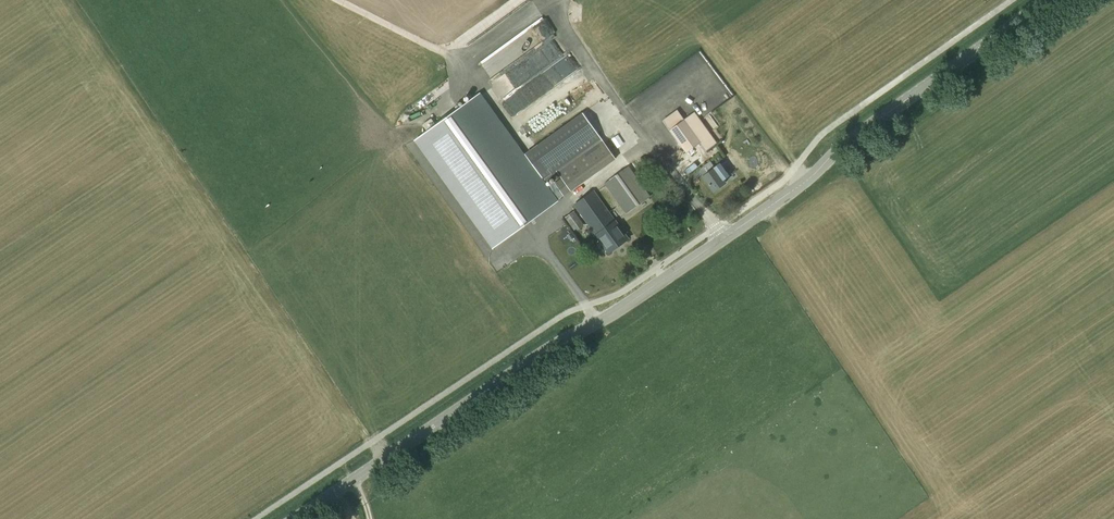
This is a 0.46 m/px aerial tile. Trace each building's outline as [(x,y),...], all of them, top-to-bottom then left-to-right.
[(506,19),(518,35),(543,17),(530,1),(506,19)] [(501,95),(574,50),(564,33),(490,78),(501,95)] [(517,107),(528,102),(528,92),(536,92),(542,90),(542,82),(555,83),(555,78),(562,78),(557,67),(557,72),(545,77),(545,79),(542,81),(539,81),(515,91),(521,105),(516,105),(516,98),(511,101),(510,107),(511,107),(517,107)] [(546,188),(479,94),(416,139),(494,247),(556,202),(556,201),(565,195),(556,183),(555,182),(546,188)] [(684,119),(677,110),(663,119),(671,131),(686,152),(700,142),(706,151),(717,143),(695,111),(684,119)] [(583,113),(532,150),(555,182),(556,183),(563,178),(559,172),(603,141),(596,131),(583,113)] [(563,178),(556,183),(565,195),(615,158),(603,141),(559,172),(563,178)] [(702,175),(714,191),(726,182),(724,180),(730,175),(723,166),(720,162),(714,166),(710,161),(705,165),(709,171),(702,175)] [(650,195),(629,166),(605,183),(626,213),(650,195)] [(615,219),(594,190),(573,204),(595,234),(609,253),(628,239),(615,219)] [(584,223),(575,210),(565,217),(574,230),(575,229),(576,231),(584,225),(583,224),(584,223)]
